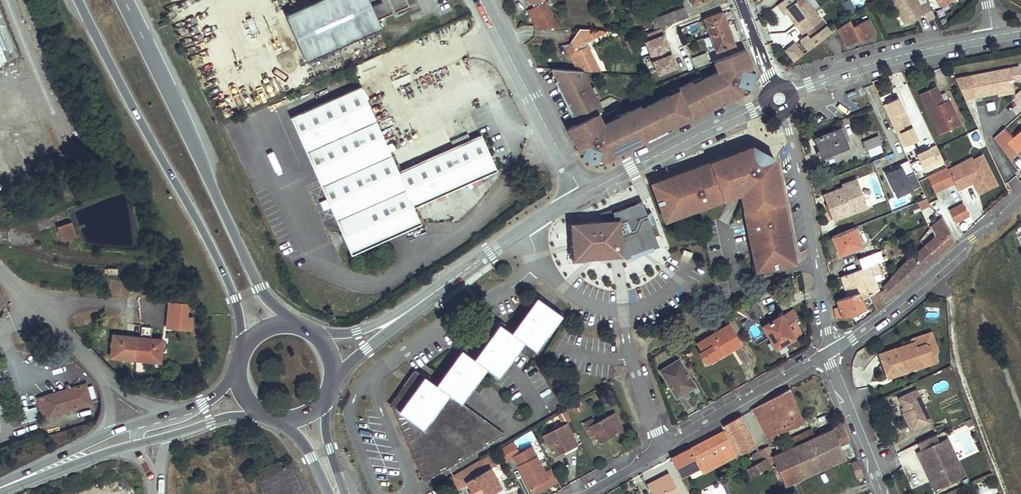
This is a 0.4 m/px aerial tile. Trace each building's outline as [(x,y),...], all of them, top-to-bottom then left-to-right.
[(302,63),(380,33),(376,21),(406,10),(402,0),(324,0),(283,16),(302,63)] [(528,2),(521,5),(529,21),(553,23),(542,0),(527,0),(528,2)] [(666,5),(669,15),(683,9),(679,0),(666,5)] [(805,0),(780,0),(781,1),(785,7),(782,9),(792,22),(794,20),(798,26),(800,29),(817,17),(805,0)] [(893,14),(912,4),(916,11),(925,6),(922,0),(892,0),(890,9),(893,14)] [(721,12),(704,19),(718,51),(734,45),(721,12)] [(865,28),(857,12),(842,19),(838,13),(827,22),(836,39),(848,33),(850,36),(865,28)] [(251,35),(257,32),(250,18),(244,21),(251,35)] [(676,67),(660,28),(643,35),(658,75),(676,67)] [(564,48),(576,71),(582,71),(586,71),(600,72),(585,42),(594,37),(590,30),(578,29),(564,48)] [(592,47),(603,40),(600,36),(589,43),(592,47)] [(638,50),(632,39),(627,42),(632,53),(638,50)] [(576,71),(551,69),(578,122),(567,128),(578,150),(584,152),(582,157),(594,161),(595,156),(605,160),(741,95),(744,84),(750,86),(753,78),(748,76),(752,66),(745,49),(714,61),(718,72),(693,84),(692,81),(677,88),(678,90),(642,108),(641,105),(621,115),(622,117),(599,128),(592,115),(600,111),(593,98),(595,97),(582,71),(576,71)] [(692,60),(696,68),(698,67),(709,62),(706,54),(692,60)] [(1018,68),(1008,69),(1010,83),(1019,81),(1018,68)] [(968,74),(971,97),(994,94),(1011,92),(1010,83),(1008,69),(968,74)] [(351,77),(367,114),(382,107),(366,70),(351,77)] [(367,114),(351,77),(281,107),(342,246),(411,216),(404,201),(488,164),(472,128),(389,164),(367,114)] [(961,124),(945,93),(940,95),(936,86),(920,93),(939,135),(961,124)] [(898,98),(883,105),(902,147),(917,141),(898,98)] [(840,127),(814,138),(823,158),(842,150),(838,140),(845,137),(840,127)] [(1014,138),(1004,128),(994,138),(1009,159),(1020,148),(1020,131),(1014,138)] [(863,143),(868,151),(882,145),(877,136),(863,143)] [(849,146),(845,137),(838,140),(842,150),(849,146)] [(770,153),(749,142),(744,144),(771,158),(770,153)] [(792,258),(771,158),(744,144),(693,162),(658,175),(659,178),(649,182),(661,214),(671,210),(672,213),(692,205),(691,202),(701,199),(699,195),(704,193),(733,183),(744,190),(750,219),(751,224),(748,225),(750,235),(747,236),(754,267),(792,258)] [(943,160),(936,147),(918,156),(924,169),(943,160)] [(903,151),(878,162),(894,200),(919,189),(903,151)] [(982,154),(948,170),(958,189),(973,182),(979,194),(997,185),(982,154)] [(947,167),(927,177),(935,192),(955,182),(948,170),(947,167)] [(873,173),(856,180),(867,207),(884,200),(873,173)] [(822,196),(831,219),(865,206),(857,186),(853,188),(849,179),(840,183),(842,189),(822,196)] [(750,219),(744,190),(733,183),(704,193),(707,200),(732,190),(738,194),(744,220),(750,219)] [(917,203),(920,210),(930,206),(927,198),(917,203)] [(658,246),(654,236),(659,234),(655,225),(651,226),(642,201),(635,204),(613,212),(614,221),(600,222),(571,224),(574,259),(608,256),(608,250),(621,249),(630,257),(658,246)] [(614,221),(613,212),(635,204),(634,201),(600,214),(600,222),(614,221)] [(963,203),(949,210),(956,222),(969,215),(963,203)] [(933,233),(920,244),(924,248),(932,259),(948,236),(937,216),(927,221),(933,233)] [(72,223),(58,228),(62,242),(77,237),(72,223)] [(831,239),(840,258),(853,252),(852,248),(862,244),(854,228),(831,239)] [(914,257),(884,283),(890,297),(932,259),(924,248),(914,257)] [(684,250),(682,255),(691,258),(693,253),(684,250)] [(870,258),(873,267),(883,263),(880,254),(870,258)] [(841,279),(844,289),(840,291),(842,295),(855,290),(856,296),(863,293),(870,291),(866,279),(876,276),(873,267),(870,258),(859,262),(862,271),(841,279)] [(831,299),(833,306),(828,308),(831,318),(849,312),(848,310),(860,306),(856,296),(855,290),(842,295),(831,299)] [(866,304),(868,310),(875,307),(870,291),(863,293),(866,304)] [(856,296),(860,306),(866,304),(863,293),(856,296)] [(532,344),(556,310),(536,295),(511,329),(499,320),(474,355),(463,347),(437,382),(417,367),(390,402),(396,408),(426,475),(501,430),(458,397),(483,362),(495,371),(521,336),(532,344)] [(139,313),(153,313),(153,300),(139,300),(139,313)] [(754,301),(743,307),(750,320),(761,314),(754,301)] [(188,305),(168,303),(166,332),(192,334),(193,317),(187,317),(188,305)] [(785,309),(764,321),(770,332),(775,343),(794,334),(787,320),(790,319),(785,309)] [(698,340),(707,356),(723,347),(725,351),(738,343),(726,323),(698,340)] [(164,342),(115,331),(110,352),(160,362),(164,342)] [(913,344),(880,358),(889,380),(908,373),(907,369),(914,366),(918,369),(934,362),(928,347),(925,345),(915,349),(913,344)] [(709,360),(725,351),(723,347),(707,356),(709,360)] [(678,361),(659,373),(676,400),(695,389),(678,361)] [(86,386),(37,400),(43,420),(92,405),(86,386)] [(787,391),(753,409),(768,438),(801,422),(787,391)] [(916,391),(898,399),(905,414),(903,415),(911,433),(932,424),(916,391)] [(36,406),(20,410),(23,423),(39,419),(36,406)] [(566,413),(562,406),(555,410),(559,417),(566,413)] [(613,414),(596,423),(594,418),(584,423),(591,435),(595,433),(600,442),(622,430),(613,414)] [(721,423),(738,455),(755,447),(738,414),(721,423)] [(817,432),(833,463),(845,458),(840,445),(851,441),(841,419),(817,432)] [(551,455),(565,449),(564,441),(570,438),(561,421),(539,431),(551,455)] [(792,437),(795,443),(812,434),(810,429),(792,437)] [(690,448),(699,465),(703,472),(733,456),(721,432),(690,448)] [(795,443),(792,444),(808,475),(833,463),(817,432),(812,434),(795,443)] [(499,458),(509,453),(530,487),(540,480),(537,475),(542,472),(545,476),(553,472),(547,462),(540,467),(526,443),(513,450),(506,438),(491,447),(499,458)] [(570,438),(564,441),(565,449),(573,444),(570,438)] [(947,440),(938,443),(949,464),(957,461),(947,440)] [(949,464),(938,443),(917,454),(929,479),(931,479),(933,482),(931,483),(935,492),(965,478),(957,461),(949,464)] [(763,459),(746,468),(750,475),(774,463),(785,484),(779,488),(785,493),(794,493),(795,493),(787,484),(808,475),(792,444),(780,450),(763,459)] [(680,476),(699,465),(690,448),(671,458),(680,476)] [(465,493),(479,493),(496,484),(484,465),(492,460),(486,450),(443,475),(451,488),(461,481),(466,489),(463,490),(465,493)] [(854,473),(861,470),(855,456),(848,459),(854,473)] [(103,475),(105,482),(117,479),(116,472),(103,475)] [(540,480),(530,487),(531,489),(547,480),(545,476),(542,472),(537,475),(540,480)] [(649,487),(653,493),(678,493),(667,474),(661,477),(662,479),(649,487)] [(648,484),(649,487),(662,479),(661,477),(648,484)]
